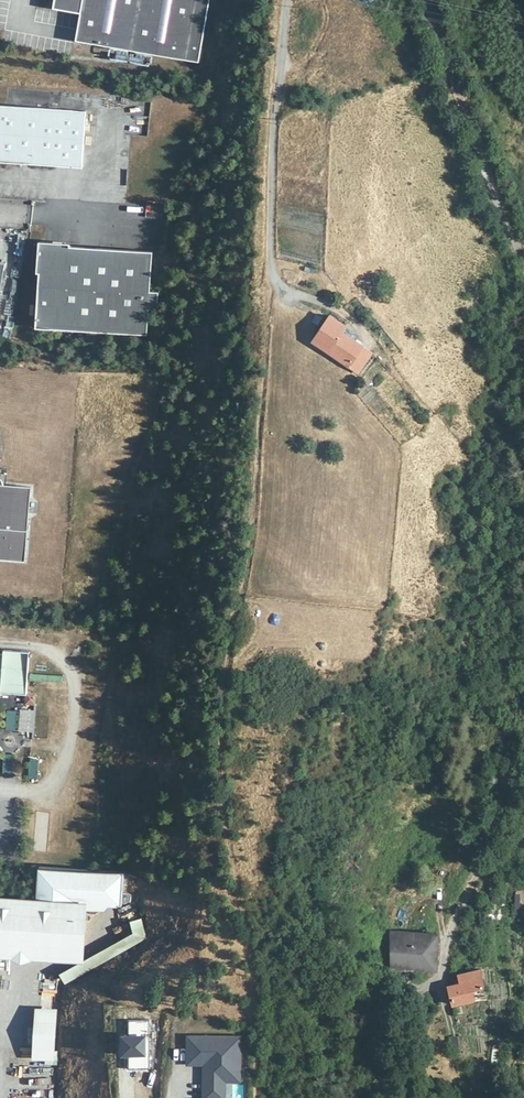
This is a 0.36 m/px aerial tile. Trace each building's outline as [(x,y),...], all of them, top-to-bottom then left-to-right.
[(52,9),(80,14),(74,42),(198,63),(209,0),(53,0),(52,9)] [(83,167),(86,110),(0,105),(0,162),(83,167)] [(37,328),(149,336),(155,253),(44,244),(37,328)] [(329,316),(311,342),(358,373),(371,352),(355,341),(341,332),(345,326),(329,316)] [(359,336),(345,326),(341,332),(355,341),(359,336)] [(27,562),(33,486),(0,484),(0,560),(27,562)] [(27,694),(29,651),(1,650),(1,656),(0,656),(0,695),(27,694)] [(3,773),(18,773),(18,755),(3,755),(3,773)] [(36,764),(27,765),(28,776),(37,775),(36,764)] [(506,808),(511,794),(500,790),(495,804),(506,808)] [(507,881),(517,853),(509,850),(501,866),(503,867),(499,878),(507,881)] [(53,956),(55,917),(79,918),(80,901),(119,904),(121,876),(39,869),(37,898),(0,896),(0,953),(53,956)] [(487,910),(485,919),(493,921),(495,921),(498,908),(490,906),(487,910)] [(77,951),(79,918),(55,917),(53,956),(77,951)] [(391,968),(436,969),(437,968),(438,933),(391,932),(391,968)] [(447,987),(452,1005),(454,1004),(475,999),(473,988),(484,985),(481,972),(480,968),(458,974),(460,984),(453,985),(447,987)] [(38,1016),(37,1049),(54,1050),(56,1017),(38,1016)] [(149,1068),(150,1018),(128,1018),(128,1033),(122,1033),(122,1054),(128,1054),(128,1068),(149,1068)] [(224,1081),(224,1073),(239,1073),(240,1036),(187,1036),(187,1063),(203,1063),(203,1097),(224,1097),(224,1081)]
